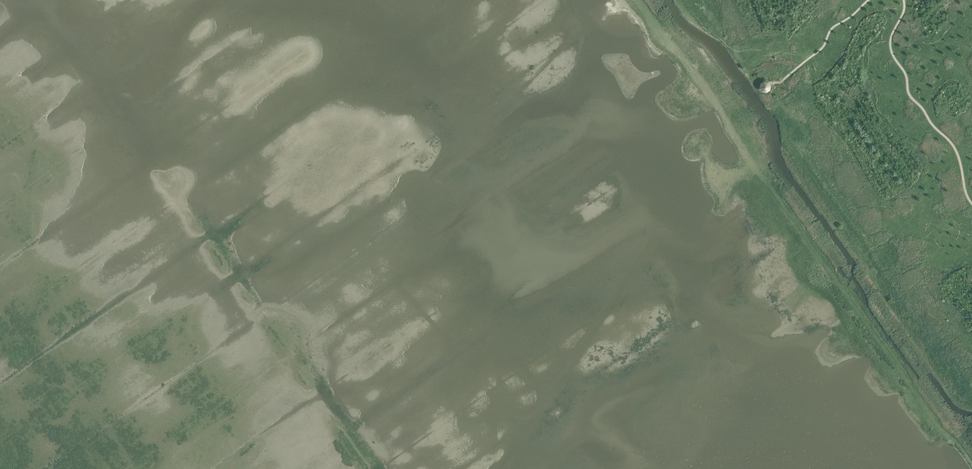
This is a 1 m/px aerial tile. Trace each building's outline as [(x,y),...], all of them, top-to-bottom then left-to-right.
[(770,89),(771,85),(768,81),(764,80),(760,83),(759,87),(762,91),(766,92),(770,89)]
